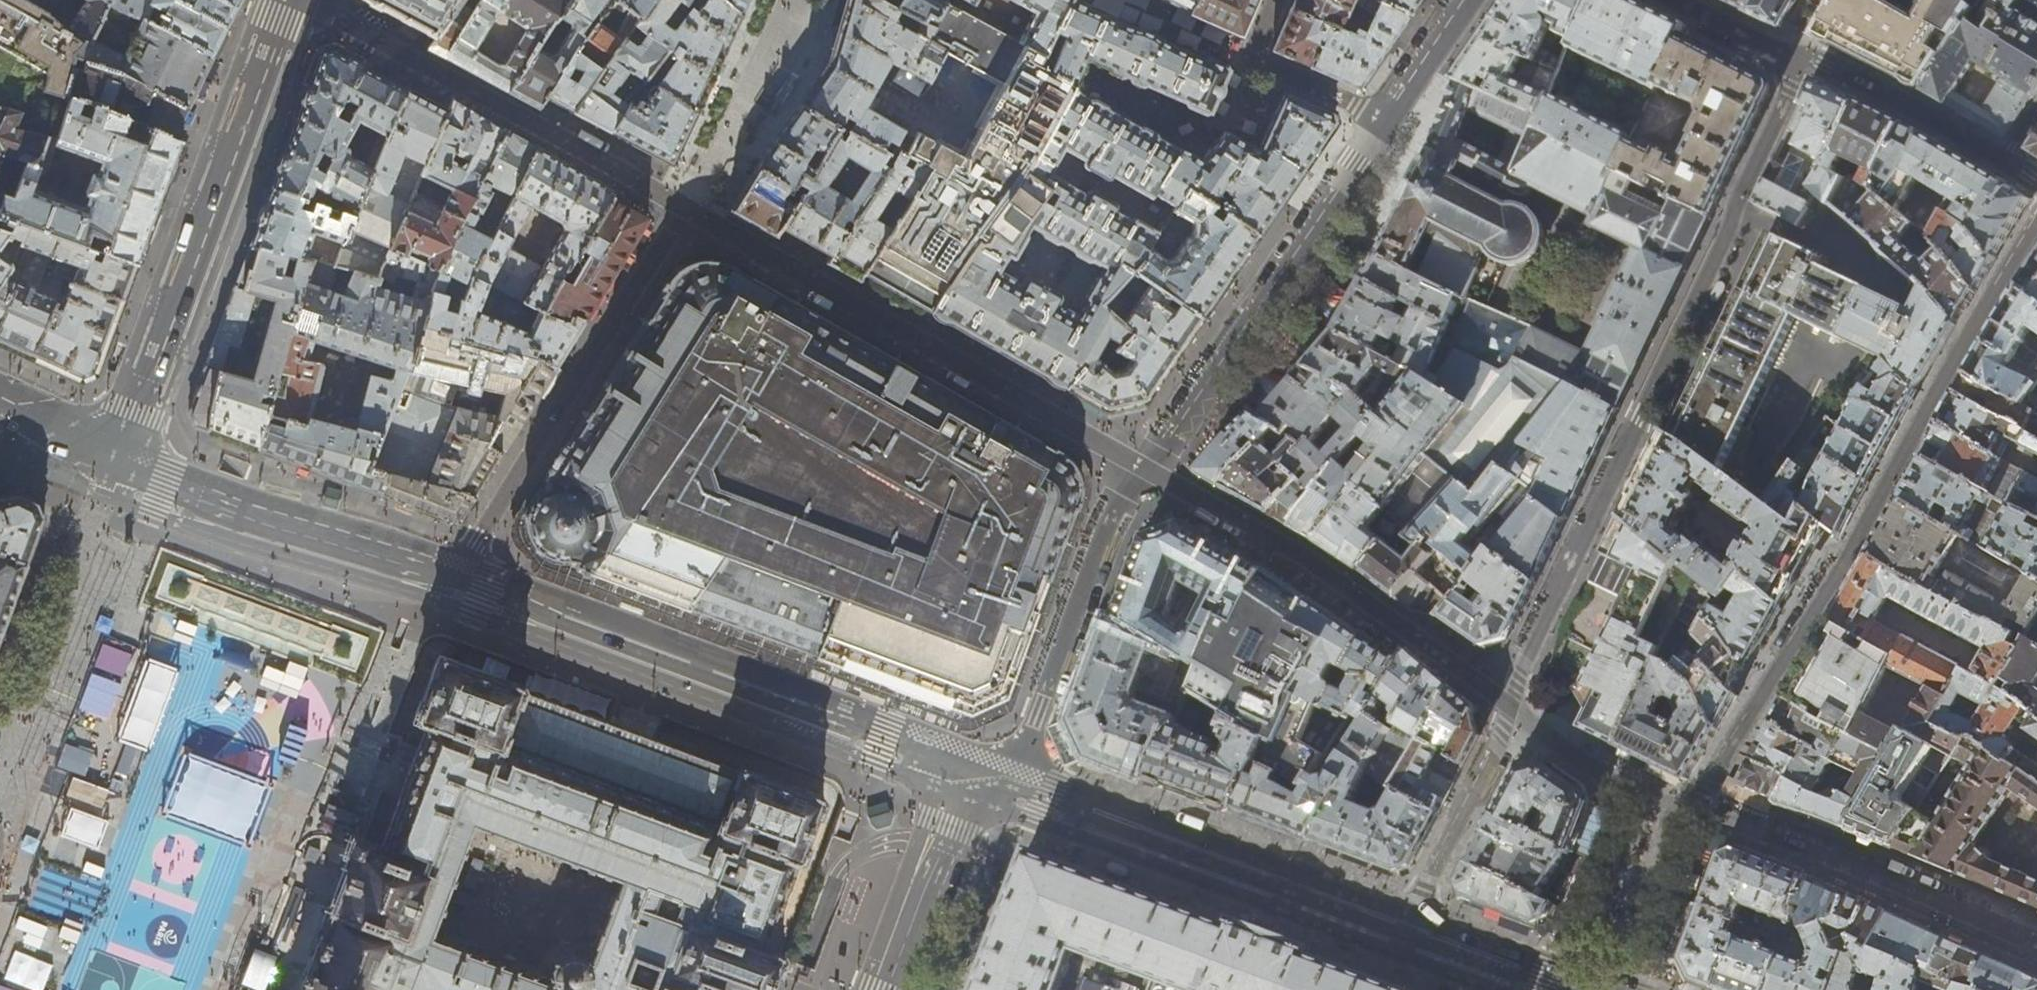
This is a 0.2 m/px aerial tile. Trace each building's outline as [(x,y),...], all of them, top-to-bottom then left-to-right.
[(7,111),(0,126),(0,194),(13,199),(27,165),(37,168),(47,139),(56,141),(60,126),(49,121),(17,122),(20,114),(35,112),(56,105),(60,98),(64,94),(72,67),(75,56),(82,40),(69,29),(52,15),(61,0),(0,0),(0,109),(7,111)] [(87,1),(69,29),(82,40),(88,44),(109,5),(102,0),(86,0),(87,1)] [(109,5),(213,58),(214,57),(238,8),(242,0),(102,0),(109,5)] [(436,37),(460,3),(462,0),(367,0),(370,2),(369,3),(379,9),(380,7),(417,27),(436,37)] [(428,49),(436,53),(474,74),(507,92),(536,47),(545,33),(553,21),(555,22),(558,16),(569,0),(478,0),(471,10),(460,3),(436,37),(428,49)] [(573,111),(634,24),(653,0),(569,0),(558,16),(570,24),(570,30),(556,54),(550,56),(536,47),(507,92),(516,96),(539,109),(546,96),(568,108),(573,111)] [(740,15),(721,0),(706,0),(696,13),(679,0),(653,0),(634,24),(668,48),(646,80),(656,86),(695,113),(698,107),(740,15)] [(696,13),(706,0),(679,0),(696,13)] [(747,0),(721,0),(740,15),(747,0)] [(929,167),(861,276),(895,294),(929,313),(938,297),(976,243),(979,245),(985,244),(992,233),(1008,245),(1048,190),(1025,173),(1039,152),(1071,90),(1035,68),(1038,61),(1041,55),(945,2),(944,3),(935,18),(926,14),(922,22),(881,0),(847,0),(834,47),(830,64),(802,103),(840,127),(846,131),(887,154),(894,158),(898,151),(929,167)] [(922,22),(926,14),(935,18),(944,3),(939,0),(881,0),(922,22)] [(945,2),(1041,55),(1054,32),(1069,1),(1070,0),(946,0),(945,2)] [(1239,36),(1241,37),(1257,0),(1156,0),(1239,36)] [(1358,88),(1391,40),(1397,31),(1408,14),(1380,0),(1370,21),(1357,15),(1357,13),(1348,10),(1353,0),(1295,0),(1272,51),(1358,88)] [(1380,0),(1408,14),(1418,0),(1379,0),(1380,0)] [(1494,22),(1518,31),(1510,54),(1560,71),(1564,60),(1541,51),(1550,30),(1551,25),(1560,29),(1558,35),(1573,42),(1592,0),(1509,0),(1500,13),(1494,22)] [(1573,42),(1569,50),(1655,90),(1680,37),(1685,26),(1644,6),(1632,0),(1592,0),(1573,42)] [(1745,12),(1753,0),(1718,0),(1737,9),(1745,12)] [(1745,12),(1766,22),(1781,28),(1784,22),(1797,0),(1753,0),(1745,12)] [(1919,92),(1975,10),(1955,0),(1838,0),(1817,39),(1831,47),(1911,87),(1919,92)] [(1945,105),(1969,120),(2002,139),(2006,137),(2031,96),(2033,97),(2036,91),(2036,7),(2026,0),(2021,0),(2013,10),(1996,0),(1981,0),(1975,10),(1919,92),(1945,105)] [(2013,10),(2021,0),(1996,0),(2013,10)] [(976,243),(938,297),(929,313),(1023,365),(1075,394),(1101,364),(1113,351),(1129,333),(1114,320),(1098,305),(1117,285),(1131,272),(1147,253),(1145,251),(1150,242),(1157,233),(1131,218),(1129,218),(1126,219),(1109,209),(1112,204),(1092,193),(1089,197),(1077,190),(1087,170),(1103,180),(1106,174),(1149,199),(1140,214),(1161,226),(1161,225),(1165,226),(1173,213),(1186,191),(1257,235),(1288,190),(1335,121),(1332,113),(1283,92),(1257,150),(1240,141),(1232,137),(1223,132),(1203,164),(1082,96),(1086,89),(1085,85),(1083,83),(1077,80),(1087,58),(1209,112),(1227,70),(1225,70),(1069,1),(1054,32),(1063,36),(1050,67),(1038,61),(1035,68),(1071,90),(1039,152),(1025,173),(1048,190),(1008,245),(992,233),(985,244),(979,245),(976,243)] [(191,101),(213,58),(109,5),(88,44),(82,40),(75,56),(86,60),(116,71),(187,110),(191,101)] [(243,11),(238,8),(214,57),(218,59),(243,11)] [(1454,81),(1457,83),(1539,119),(1549,96),(1560,71),(1510,54),(1518,31),(1494,22),(1459,73),(1454,81)] [(577,113),(610,131),(629,103),(616,95),(631,75),(643,83),(646,80),(668,48),(634,24),(573,111),(577,113)] [(1632,138),(1616,174),(1710,218),(1713,212),(1757,120),(1769,95),(1765,81),(1687,41),(1680,37),(1655,90),(1632,138)] [(307,95),(273,188),(314,202),(321,191),(360,209),(407,89),(400,86),(333,49),(322,54),(320,59),(310,85),(307,95)] [(303,83),(310,85),(320,59),(313,57),(303,83)] [(177,131),(187,110),(116,71),(86,60),(82,70),(72,67),(64,94),(70,96),(109,109),(116,92),(120,94),(123,95),(127,92),(146,101),(144,107),(152,111),(146,126),(173,138),(177,131)] [(1809,210),(1818,193),(1814,188),(1828,164),(1830,162),(1831,162),(1858,102),(1823,85),(1813,80),(1812,80),(1808,88),(1788,131),(1804,137),(1800,148),(1793,146),(1784,166),(1774,162),(1764,182),(1760,191),(1754,204),(1763,208),(1779,216),(1800,226),(1811,211),(1809,210)] [(1453,92),(1434,139),(1434,140),(1432,144),(1433,147),(1459,160),(1449,178),(1509,207),(1515,194),(1522,198),(1530,196),(1533,188),(1513,178),(1533,131),(1539,119),(1457,83),(1453,92)] [(675,157),(695,113),(656,86),(649,97),(646,95),(644,97),(636,92),(629,103),(610,131),(626,139),(664,159),(672,163),(675,157)] [(379,279),(392,248),(415,193),(422,175),(448,111),(412,92),(407,89),(360,209),(356,217),(346,242),(342,252),(336,268),(379,279)] [(156,213),(163,192),(182,142),(173,138),(146,126),(109,109),(70,96),(60,126),(56,141),(47,139),(37,168),(27,165),(13,199),(0,194),(0,216),(5,218),(137,264),(145,243),(156,213)] [(1549,96),(1539,119),(1533,131),(1616,174),(1632,138),(1549,96)] [(431,264),(441,268),(504,130),(461,104),(453,100),(448,111),(422,175),(453,189),(445,206),(415,193),(392,248),(409,255),(411,248),(429,256),(431,264)] [(1818,193),(1836,208),(1850,180),(1836,174),(1842,159),(1868,171),(1862,185),(1869,190),(1903,124),(1881,113),(1858,102),(1831,162),(1830,162),(1828,164),(1814,188),(1818,193)] [(774,238),(780,228),(801,195),(790,188),(798,173),(801,172),(810,178),(817,164),(805,156),(812,144),(824,151),(829,140),(833,135),(840,127),(802,103),(773,146),(754,172),(728,211),(774,238)] [(1919,132),(1903,124),(1869,190),(1885,202),(1905,172),(1922,134),(1919,132)] [(441,268),(433,292),(463,301),(536,148),(508,132),(505,130),(504,130),(441,268)] [(790,188),(801,195),(780,228),(786,232),(831,258),(887,169),(880,164),(887,154),(846,131),(840,139),(833,135),(829,140),(824,151),(817,164),(810,178),(801,172),(798,173),(790,188)] [(1584,353),(1533,327),(1517,358),(1557,379),(1584,392),(1617,410),(1621,403),(1650,343),(1652,339),(1656,331),(1678,285),(1697,245),(1710,218),(1616,174),(1533,131),(1513,178),(1533,188),(1594,217),(1590,226),(1635,248),(1619,281),(1617,281),(1601,315),(1603,315),(1584,353)] [(1957,154),(1922,134),(1905,172),(1885,202),(1902,217),(1905,212),(1901,209),(1918,182),(1935,192),(1936,191),(1957,154)] [(2028,151),(2028,152),(2029,153),(2031,155),(2036,159),(2036,137),(2028,151)] [(1415,183),(1404,203),(1421,202),(1430,221),(1487,249),(1489,249),(1493,256),(1498,260),(1504,264),(1508,265),(1513,266),(1520,266),(1529,263),(1537,258),(1541,252),(1544,244),(1545,234),(1543,226),(1539,219),(1533,213),(1527,209),(1519,207),(1509,207),(1449,178),(1459,160),(1433,147),(1415,183)] [(463,301),(433,292),(432,294),(433,308),(427,330),(556,367),(559,362),(584,321),(571,315),(567,322),(543,313),(560,280),(563,273),(569,276),(573,270),(569,267),(581,250),(610,197),(613,192),(574,170),(536,148),(463,301)] [(856,284),(861,276),(929,167),(898,151),(894,158),(887,169),(831,258),(826,266),(830,268),(856,284)] [(1966,160),(1957,154),(1936,191),(1953,202),(1954,201),(1963,206),(1980,217),(2002,181),(1980,167),(1973,164),(1966,160)] [(1914,277),(1923,289),(1955,325),(1971,299),(1975,292),(1949,259),(1941,251),(1930,264),(1928,265),(1925,266),(1922,265),(1902,247),(1901,243),(1914,227),(1902,217),(1885,202),(1869,190),(1862,185),(1851,179),(1850,180),(1836,208),(1914,277)] [(1963,206),(1956,219),(1969,228),(1995,259),(2030,201),(2012,188),(2011,187),(2002,181),(1980,217),(1963,206)] [(312,262),(336,268),(342,252),(307,251),(315,233),(346,242),(356,217),(314,202),(273,188),(254,239),(252,246),(312,262)] [(1205,312),(1257,235),(1186,191),(1173,213),(1190,223),(1192,231),(1187,239),(1186,238),(1182,244),(1175,240),(1167,251),(1150,242),(1145,251),(1147,253),(1131,272),(1166,295),(1175,301),(1201,318),(1205,312)] [(615,193),(613,192),(610,197),(581,250),(588,254),(570,284),(560,280),(543,313),(567,322),(571,315),(584,321),(615,271),(647,218),(627,207),(615,193)] [(1477,269),(1487,249),(1430,221),(1421,202),(1404,203),(1382,246),(1377,257),(1467,299),(1479,270),(1477,269)] [(1928,240),(1941,251),(1949,259),(1969,228),(1956,219),(1944,211),(1928,240)] [(158,214),(156,213),(145,243),(148,243),(152,240),(160,217),(158,214)] [(25,358),(82,384),(89,380),(96,376),(101,364),(126,294),(137,264),(5,218),(1,231),(22,241),(13,266),(0,288),(0,347),(25,358)] [(1969,228),(1949,259),(1975,292),(1979,287),(1995,259),(1969,228)] [(13,266),(22,241),(1,231),(0,231),(0,288),(13,266)] [(1671,438),(1722,473),(1796,317),(1842,340),(1867,290),(1820,268),(1823,262),(1819,260),(1819,259),(1769,235),(1725,327),(1675,429),(1671,438)] [(212,355),(190,414),(197,427),(218,435),(259,451),(312,262),(252,246),(212,355)] [(320,473),(378,494),(384,476),(367,473),(405,372),(409,371),(421,343),(423,343),(427,330),(433,308),(432,294),(433,292),(441,268),(431,264),(409,255),(392,248),(379,279),(336,268),(312,262),(259,451),(292,463),(320,473)] [(2016,285),(2036,301),(2036,252),(2016,285)] [(1511,368),(1517,358),(1533,327),(1489,309),(1467,299),(1377,257),(1363,280),(1364,281),(1360,288),(1335,333),(1405,369),(1424,380),(1453,399),(1469,414),(1495,370),(1501,373),(1511,368)] [(526,534),(531,544),(543,555),(562,561),(576,560),(577,563),(577,566),(968,713),(986,705),(1004,696),(1026,637),(1040,600),(1078,501),(1076,500),(1077,486),(1074,472),(1071,466),(1060,455),(1052,451),(1053,449),(1045,445),(911,370),(754,283),(723,265),(711,261),(704,260),(699,261),(693,262),(678,269),(672,275),(668,282),(666,282),(618,359),(553,463),(546,476),(548,478),(547,479),(549,481),(545,486),(534,493),(529,499),(524,511),(524,524),(526,534)] [(1105,410),(1144,401),(1174,358),(1179,350),(1201,318),(1175,301),(1169,310),(1160,303),(1166,295),(1131,272),(1117,285),(1137,299),(1124,318),(1118,315),(1114,320),(1129,333),(1113,351),(1126,360),(1121,369),(1112,371),(1101,364),(1075,394),(1082,398),(1105,410)] [(2006,302),(1995,322),(1967,372),(1965,376),(2023,408),(2036,386),(2036,343),(2026,338),(2031,331),(2036,335),(2036,301),(2016,285),(2006,302)] [(1914,312),(1867,290),(1842,340),(1886,360),(1890,365),(1889,365),(1916,391),(1923,379),(1950,334),(1955,325),(1923,289),(1914,312)] [(367,473),(384,476),(378,494),(422,511),(459,525),(460,525),(460,524),(519,427),(556,367),(427,330),(423,343),(421,343),(409,371),(405,372),(367,473)] [(1400,378),(1405,369),(1335,333),(1332,336),(1304,367),(1354,392),(1357,393),(1369,404),(1391,374),(1400,378)] [(1442,540),(1436,548),(1449,558),(1449,557),(1471,575),(1485,557),(1470,545),(1496,513),(1510,524),(1489,549),(1490,550),(1490,549),(1534,583),(1541,569),(1548,555),(1565,519),(1596,455),(1617,410),(1584,392),(1557,379),(1517,358),(1511,368),(1501,373),(1495,370),(1469,414),(1453,399),(1424,380),(1405,369),(1400,378),(1391,374),(1369,404),(1370,406),(1380,416),(1402,435),(1359,487),(1386,508),(1424,459),(1442,472),(1456,483),(1407,540),(1420,551),(1422,549),(1420,549),(1433,533),(1442,540)] [(1917,393),(1916,391),(1889,365),(1841,430),(1843,431),(1829,459),(1830,459),(1831,459),(1868,483),(1883,456),(1899,426),(1915,396),(1917,393)] [(1341,407),(1354,392),(1304,367),(1302,369),(1294,379),(1318,396),(1321,392),(1341,407)] [(1956,392),(1975,404),(1989,412),(2025,432),(2036,439),(2036,415),(2035,414),(2023,408),(1965,376),(1958,388),(1956,392)] [(1361,437),(1373,424),(1363,415),(1370,406),(1369,404),(1357,393),(1354,392),(1341,407),(1321,392),(1318,396),(1294,379),(1270,407),(1258,421),(1270,428),(1273,430),(1283,438),(1291,426),(1300,433),(1292,444),(1303,450),(1283,468),(1300,483),(1314,496),(1332,470),(1339,462),(1361,437)] [(2023,408),(2035,414),(2036,415),(2036,386),(2023,408)] [(2025,432),(1989,412),(1975,404),(1956,392),(1942,416),(1937,424),(2001,462),(2009,445),(2025,454),(2028,450),(2036,455),(2036,439),(2025,432)] [(1235,430),(1229,436),(1237,444),(1246,436),(1258,446),(1263,449),(1266,445),(1263,441),(1273,430),(1270,428),(1258,421),(1250,415),(1235,430)] [(1380,416),(1373,424),(1361,437),(1373,447),(1362,463),(1361,462),(1358,465),(1359,466),(1353,474),(1350,474),(1339,462),(1332,470),(1314,496),(1300,483),(1269,516),(1273,518),(1311,541),(1315,542),(1328,524),(1359,487),(1402,435),(1380,416)] [(1921,456),(1923,457),(1947,471),(1961,479),(1986,493),(1999,468),(2017,476),(2020,472),(2001,462),(1937,424),(1937,426),(1936,427),(1925,447),(1921,456)] [(1269,516),(1300,483),(1283,468),(1303,450),(1292,444),(1283,438),(1273,430),(1263,441),(1266,445),(1263,449),(1258,446),(1219,490),(1240,501),(1269,516)] [(1753,585),(1754,583),(1781,607),(1809,557),(1826,527),(1805,510),(1796,528),(1768,507),(1722,473),(1671,438),(1662,433),(1644,470),(1623,514),(1621,519),(1665,553),(1722,599),(1744,572),(1753,585)] [(1195,474),(1219,490),(1258,446),(1246,436),(1237,444),(1229,436),(1227,439),(1195,474)] [(1854,509),(1868,483),(1831,459),(1830,459),(1829,459),(1810,447),(1768,507),(1796,528),(1805,510),(1807,505),(1791,492),(1793,489),(1795,489),(1810,468),(1814,471),(1813,474),(1819,479),(1816,484),(1818,485),(1852,512),(1854,509)] [(1898,501),(1934,521),(1941,507),(1951,513),(1952,518),(1946,528),(2010,564),(2015,556),(2034,566),(2029,575),(2036,580),(2036,520),(2011,507),(2004,519),(1987,510),(1994,498),(1986,493),(1961,479),(1955,488),(1941,480),(1947,471),(1923,457),(1920,462),(1898,501)] [(2020,472),(2017,476),(2003,503),(2011,507),(2036,520),(2036,480),(2020,472)] [(1850,515),(1852,512),(1818,485),(1807,505),(1805,510),(1826,527),(1838,537),(1850,515)] [(1386,508),(1359,487),(1328,524),(1315,542),(1338,557),(1360,572),(1384,544),(1367,531),(1386,508)] [(27,563),(33,547),(43,518),(40,509),(37,502),(17,493),(0,497),(0,552),(27,563)] [(340,500),(323,496),(320,505),(337,510),(340,500)] [(1896,502),(1892,509),(1885,522),(1867,555),(1903,578),(2016,635),(2020,637),(2026,640),(2026,639),(2036,619),(2036,580),(2029,575),(2010,564),(1946,528),(1934,521),(1898,501),(1896,502)] [(1604,740),(1616,746),(1642,696),(1657,661),(1658,660),(1658,659),(1684,603),(1710,616),(1722,599),(1665,553),(1621,519),(1614,532),(1564,635),(1600,653),(1584,686),(1577,689),(1582,698),(1588,710),(1584,720),(1580,729),(1604,740)] [(1130,570),(1127,577),(1173,602),(1180,581),(1208,596),(1192,625),(1213,633),(1221,616),(1247,560),(1180,521),(1143,537),(1130,570)] [(1390,549),(1384,544),(1360,572),(1363,574),(1367,577),(1373,582),(1396,554),(1390,549)] [(1410,564),(1396,554),(1373,582),(1392,597),(1397,601),(1417,574),(1431,556),(1422,549),(1420,551),(1410,564)] [(1490,549),(1490,550),(1485,557),(1471,575),(1440,617),(1457,629),(1482,646),(1507,639),(1517,619),(1534,583),(1490,549)] [(27,563),(0,552),(0,631),(27,563)] [(1848,589),(1829,622),(1893,658),(1889,668),(1890,669),(1929,689),(1947,698),(1962,669),(1874,623),(1886,602),(1889,601),(1892,599),(1989,651),(1974,677),(1997,689),(2003,680),(2026,640),(2020,637),(2014,647),(2010,644),(2016,635),(1903,578),(1867,555),(1850,585),(1848,589)] [(1256,565),(1247,560),(1221,616),(1238,624),(1266,571),(1256,565)] [(1284,583),(1266,571),(1238,624),(1221,616),(1213,633),(1196,667),(1201,670),(1189,693),(1216,710),(1228,716),(1243,726),(1242,730),(1277,747),(1269,767),(1306,787),(1315,775),(1348,719),(1325,707),(1363,636),(1325,611),(1323,609),(1298,593),(1284,583)] [(1727,642),(1746,670),(1763,639),(1769,630),(1781,607),(1754,583),(1753,585),(1744,572),(1722,599),(1710,616),(1707,620),(1727,642)] [(1428,583),(1417,574),(1397,601),(1401,605),(1407,610),(1428,583)] [(1115,611),(1113,616),(1154,642),(1196,667),(1213,633),(1192,625),(1173,602),(1127,577),(1115,611)] [(188,584),(175,580),(170,592),(183,597),(188,584)] [(1113,767),(1146,779),(1176,718),(1139,703),(1135,696),(1154,642),(1113,616),(1111,620),(1090,677),(1074,722),(1080,735),(1091,759),(1108,765),(1113,767)] [(2026,639),(2036,646),(2036,619),(2026,639)] [(1744,675),(1746,670),(1727,642),(1707,620),(1688,649),(1709,669),(1732,694),(1744,675)] [(1805,661),(1784,698),(1847,735),(1888,758),(1899,734),(1865,717),(1890,669),(1889,668),(1893,658),(1829,622),(1805,661)] [(1394,657),(1363,636),(1325,707),(1348,719),(1354,715),(1364,721),(1369,713),(1370,714),(1399,661),(1394,657)] [(354,643),(341,639),(337,651),(350,656),(354,643)] [(2026,639),(2026,640),(2003,680),(2012,685),(2007,696),(2036,715),(2036,646),(2026,639)] [(1737,698),(1732,694),(1709,669),(1688,649),(1675,666),(1674,668),(1692,684),(1717,731),(1721,724),(1737,698)] [(1406,650),(1399,661),(1370,714),(1379,721),(1386,701),(1400,713),(1389,729),(1390,730),(1366,768),(1366,770),(1366,773),(1392,789),(1450,689),(1430,672),(1424,666),(1406,650)] [(773,983),(776,974),(776,973),(779,973),(783,963),(784,960),(782,959),(784,954),(767,947),(797,864),(800,865),(807,845),(806,845),(816,818),(817,818),(823,800),(822,800),(822,798),(820,797),(821,795),(803,789),(802,791),(755,774),(756,772),(737,765),(736,768),(734,767),(734,769),(725,766),(726,764),(718,761),(718,763),(708,759),(709,758),(702,755),(701,756),(692,753),(692,751),(685,748),(684,750),(675,747),(675,745),(668,742),(667,744),(660,741),(660,739),(657,738),(655,740),(654,739),(652,741),(641,737),(642,735),(638,734),(638,735),(631,733),(624,730),(624,728),(620,727),(620,728),(607,724),(607,722),(603,721),(604,719),(602,718),(602,720),(591,716),(591,714),(585,712),(584,713),(576,710),(576,708),(570,706),(569,707),(559,704),(560,702),(553,700),(552,701),(543,697),(543,696),(536,694),(535,695),(525,691),(526,689),(523,688),(524,685),(507,679),(507,681),(459,663),(460,661),(442,654),(441,657),(439,656),(438,659),(436,658),(429,675),(431,676),(426,688),(421,702),(419,702),(413,718),(416,719),(415,721),(417,722),(417,723),(424,726),(417,746),(419,747),(418,750),(410,772),(401,795),(400,798),(397,797),(378,850),(361,843),(353,840),(351,846),(348,854),(350,855),(349,859),(347,859),(347,864),(346,866),(344,865),(342,870),(345,871),(344,873),(347,874),(335,906),(333,905),(332,907),(329,906),(327,910),(331,911),(330,914),(326,912),(324,917),(329,919),(323,934),(321,933),(321,935),(319,934),(318,937),(320,938),(319,940),(321,940),(316,954),(314,953),(313,955),(311,954),(310,958),(312,959),(311,960),(313,961),(308,974),(306,973),(305,975),(304,974),(303,977),(305,978),(304,980),(305,980),(303,988),(302,989),(770,989),(773,983)] [(1685,780),(1688,780),(1688,779),(1703,754),(1717,731),(1692,684),(1674,668),(1675,666),(1658,660),(1657,661),(1642,696),(1616,746),(1641,759),(1667,772),(1685,780)] [(2028,726),(2026,730),(2036,737),(2036,715),(2007,696),(1997,689),(1974,677),(1962,669),(1947,698),(1933,725),(1966,742),(1969,738),(2021,769),(2036,781),(2036,766),(2013,750),(2014,748),(2014,745),(2012,743),(2006,739),(2018,720),(2028,726)] [(1476,711),(1450,689),(1392,789),(1396,792),(1404,798),(1438,813),(1452,787),(1478,736),(1474,715),(1476,711)] [(1929,689),(1906,732),(1952,757),(1956,760),(1966,742),(1933,725),(1947,698),(1929,689)] [(1223,808),(1236,813),(1249,776),(1251,776),(1259,761),(1269,767),(1277,747),(1242,730),(1243,726),(1228,716),(1221,733),(1226,740),(1220,747),(1192,736),(1198,715),(1208,721),(1216,710),(1189,693),(1176,718),(1146,779),(1223,808)] [(1782,701),(1770,722),(1786,732),(1807,746),(1832,760),(1847,735),(1784,698),(1782,701)] [(1305,838),(1312,841),(1344,783),(1356,789),(1366,773),(1366,770),(1366,768),(1390,730),(1389,729),(1379,721),(1370,714),(1369,713),(1364,721),(1329,778),(1321,779),(1315,775),(1306,787),(1269,767),(1259,761),(1251,776),(1249,776),(1236,813),(1305,838)] [(1762,738),(1760,741),(1799,761),(1807,746),(1786,732),(1770,722),(1762,738)] [(1872,841),(1893,850),(1952,757),(1906,732),(1901,731),(1899,734),(1888,758),(1847,831),(1872,841)] [(1104,773),(1108,765),(1091,759),(1080,735),(1070,738),(1082,766),(1104,773)] [(1790,776),(1777,801),(1775,804),(1803,814),(1847,831),(1888,758),(1847,735),(1832,760),(1807,746),(1799,761),(1790,776)] [(1953,875),(2036,909),(2036,874),(2036,871),(2036,859),(2000,844),(1995,857),(1992,857),(1989,859),(1983,851),(1977,846),(1974,845),(2010,789),(2036,808),(2036,781),(2021,769),(1969,738),(1966,742),(1956,760),(1952,757),(1893,850),(1953,875)] [(1759,744),(1751,759),(1790,776),(1799,761),(1760,741),(1759,744)] [(117,752),(111,784),(140,789),(146,758),(117,752)] [(1770,798),(1777,801),(1790,776),(1751,759),(1742,777),(1738,785),(1740,786),(1770,798)] [(1503,799),(1495,815),(1525,830),(1528,824),(1524,822),(1528,814),(1533,816),(1537,816),(1540,814),(1543,810),(1550,814),(1539,830),(1534,828),(1531,833),(1568,852),(1572,852),(1581,829),(1590,806),(1585,790),(1565,776),(1547,764),(1544,762),(1543,761),(1518,768),(1503,799)] [(1412,863),(1438,813),(1404,798),(1396,792),(1386,812),(1381,814),(1377,814),(1352,804),(1358,789),(1356,789),(1344,783),(1312,841),(1320,844),(1344,853),(1392,870),(1396,872),(1404,869),(1406,868),(1411,866),(1411,865),(1412,863)] [(864,808),(868,824),(874,830),(888,825),(889,816),(885,802),(864,808)] [(1491,819),(1484,832),(1559,868),(1563,860),(1568,852),(1531,833),(1525,830),(1495,815),(1494,814),(1491,819)] [(1484,832),(1467,863),(1542,900),(1551,882),(1559,868),(1484,832)] [(1713,877),(1702,908),(1738,920),(1743,906),(1757,911),(1752,926),(1786,939),(1797,914),(1795,908),(1808,877),(1780,866),(1777,865),(1735,849),(1721,856),(1713,877)] [(1352,973),(1307,956),(1309,949),(1268,934),(1229,919),(1227,926),(1158,900),(1097,878),(1097,876),(1027,851),(975,989),(1067,989),(1077,966),(1142,989),(1398,989),(1352,973)] [(1000,870),(1006,855),(996,851),(990,866),(1000,870)] [(1388,879),(1392,870),(1344,853),(1341,862),(1388,879)] [(1551,911),(1553,906),(1542,900),(1467,863),(1467,864),(1468,865),(1464,873),(1461,878),(1458,883),(1460,886),(1464,897),(1501,910),(1504,911),(1535,922),(1549,916),(1551,911)] [(1842,892),(1808,877),(1795,908),(1797,914),(1804,922),(1806,927),(1830,920),(1839,916),(1848,896),(1848,895),(1842,892)] [(1852,898),(1848,896),(1839,916),(1830,920),(1838,944),(1851,940),(1851,941),(1852,942),(1873,950),(1888,914),(1867,904),(1852,898)] [(1561,909),(1553,906),(1551,911),(1549,916),(1535,922),(1504,911),(1500,920),(1535,932),(1555,924),(1561,909)] [(1710,988),(1715,989),(1725,965),(1729,967),(1746,924),(1738,920),(1702,908),(1687,947),(1682,959),(1692,981),(1710,988)] [(1834,985),(1823,981),(1827,973),(1837,976),(1851,941),(1851,940),(1838,944),(1830,920),(1806,927),(1804,922),(1797,914),(1786,939),(1767,989),(1832,989),(1834,985)] [(1941,937),(1888,914),(1873,950),(1932,973),(1935,968),(1947,940),(1941,937)] [(1786,939),(1752,926),(1746,924),(1729,967),(1725,965),(1715,989),(1767,989),(1786,939)] [(1962,947),(1947,940),(1935,968),(1946,973),(1944,977),(1972,989),(1986,957),(1966,948),(1962,947)] [(1852,942),(1851,941),(1837,976),(1834,985),(1832,989),(1872,989),(1852,942)] [(1972,989),(1944,977),(1932,973),(1873,950),(1852,942),(1872,989),(1918,989),(1920,980),(1945,989),(1976,989),(1972,989)] [(1986,957),(1972,989),(1976,989),(2036,989),(2036,979),(1986,957)]
